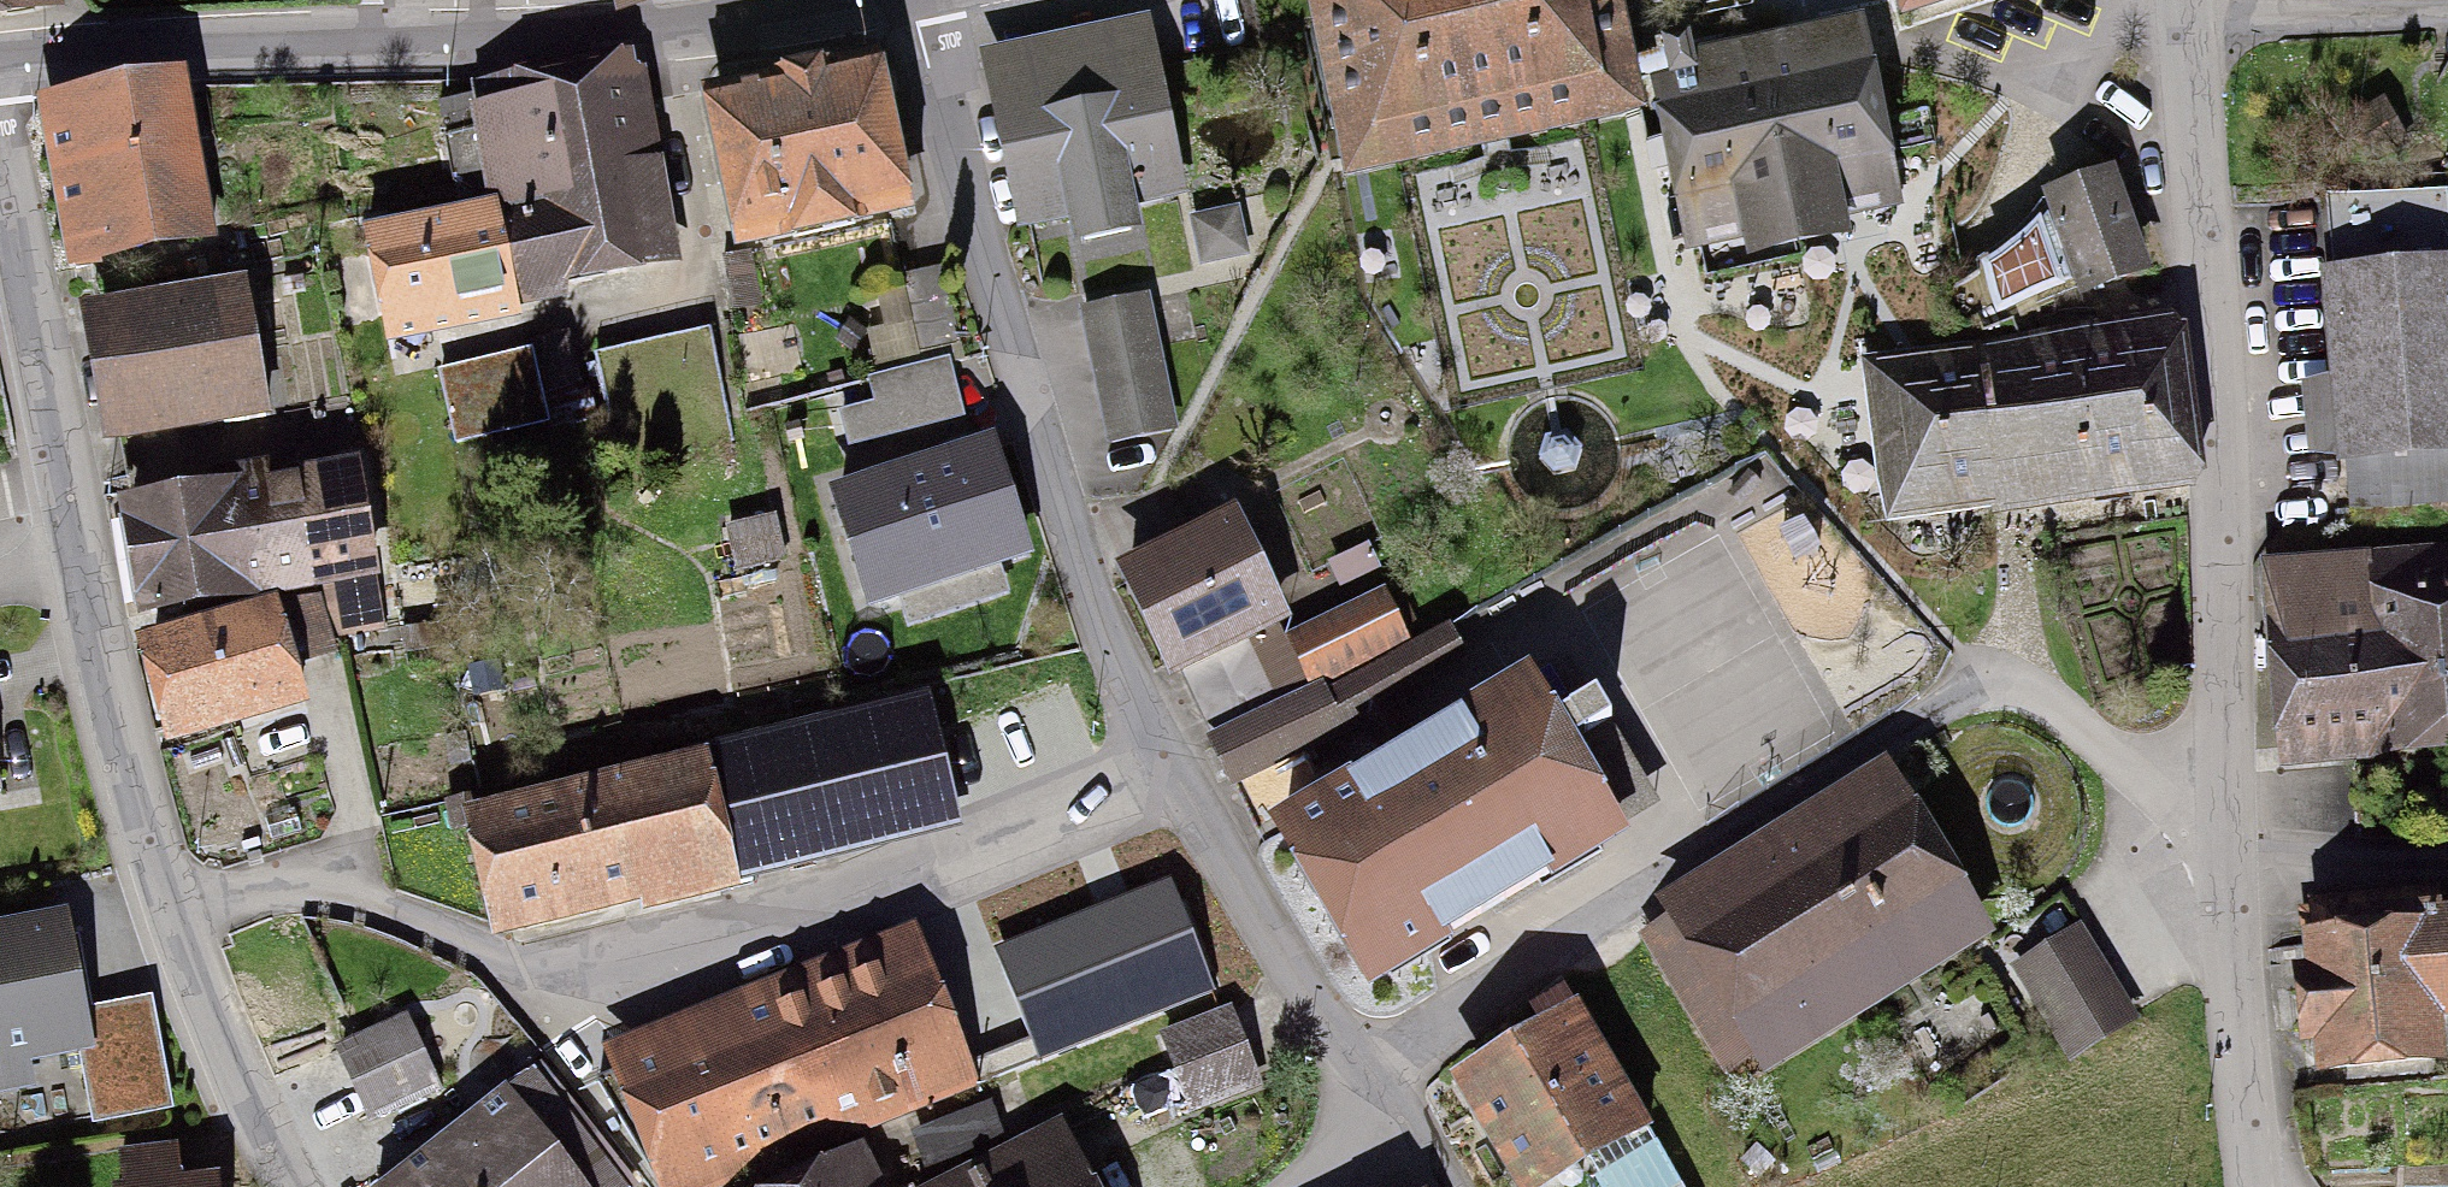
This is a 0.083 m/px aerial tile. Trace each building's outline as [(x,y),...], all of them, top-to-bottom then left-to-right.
[(1365,149),(1616,96),(1595,0),(1333,0),(1365,149)] [(1750,240),(1795,230),(1760,63),(1694,77),(1688,44),(1666,49),(1704,230),(1746,221),(1750,240)] [(1847,45),(1760,63),(1795,230),(1840,221),(1836,202),(1878,193),(1874,176),(1940,162),(1929,110),(1863,124),(1847,45)] [(1175,188),(1148,63),(999,94),(1026,220),(1075,210),(1077,222),(1129,211),(1126,198),(1175,188)] [(869,73),(716,107),(745,237),(898,204),(869,73)] [(624,81),(478,109),(481,132),(447,139),(455,181),(490,175),(496,209),(593,194),(590,175),(641,165),(624,81)] [(481,132),(478,109),(476,97),(440,104),(447,139),(481,132)] [(50,121),(74,250),(195,230),(171,99),(50,121)] [(557,272),(657,253),(641,165),(590,175),(593,194),(496,209),(499,222),(500,222),(516,293),(560,285),(557,272)] [(2153,278),(2115,172),(2040,199),(2048,223),(2038,226),(1982,275),(1997,315),(2065,291),(2063,287),(2073,283),(2080,304),(2153,278)] [(2327,197),(2355,510),(2447,502),(2447,192),(2327,197)] [(1195,221),(1204,262),(1245,254),(1236,212),(1195,221)] [(368,234),(385,319),(516,293),(500,222),(499,222),(418,238),(416,225),(368,234)] [(943,277),(904,285),(919,352),(957,344),(943,277)] [(1113,442),(1172,430),(1144,300),(1086,312),(1113,442)] [(100,326),(118,427),(121,426),(222,409),(225,424),(266,416),(246,301),(100,326)] [(712,335),(596,361),(619,466),(734,441),(712,335)] [(1977,374),(1992,487),(2187,461),(2173,350),(1977,374)] [(548,421),(531,355),(441,376),(457,443),(548,421)] [(960,415),(947,363),(872,382),(878,406),(843,415),(851,444),(960,415)] [(1907,498),(1992,487),(1977,374),(1892,385),(1907,498)] [(989,448),(840,496),(873,600),(1022,551),(989,448)] [(355,475),(298,485),(295,467),(215,481),(218,499),(132,513),(149,609),(371,571),(355,475)] [(1130,563),(1184,675),(1232,653),(1223,636),(1269,614),(1223,517),(1130,563)] [(2267,567),(2272,618),(2372,612),(2374,638),(2291,643),(2300,747),(2447,733),(2447,550),(2267,567)] [(374,587),(325,595),(335,634),(381,626),(374,587)] [(153,640),(179,726),(300,690),(293,664),(333,653),(316,597),(275,605),(153,640)] [(1379,605),(1301,643),(1319,679),(1343,667),(1350,681),(1402,653),(1379,605)] [(1251,643),(1232,653),(1184,675),(1200,710),(1215,742),(1283,710),(1268,678),(1251,643)] [(1286,829),(1371,978),(1613,837),(1563,754),(1610,726),(1595,701),(1548,729),(1524,688),(1427,746),(1425,743),(1382,768),(1384,772),(1286,829)] [(1301,748),(1283,710),(1215,742),(1234,781),(1301,748)] [(506,920),(949,815),(924,713),(484,823),(477,796),(451,803),(456,829),(482,823),(506,920)] [(1875,801),(1653,938),(1731,1065),(1953,928),(1875,801)] [(1043,1054),(1205,990),(1166,891),(1004,955),(1043,1054)] [(2327,1069),(2429,1059),(2428,1042),(2440,1041),(2436,1000),(2447,999),(2447,933),(2439,934),(2436,894),(2313,906),(2327,1069)] [(0,938),(0,1058),(81,1042),(96,1121),(170,1107),(151,1009),(77,1023),(59,926),(0,938)] [(2079,934),(2021,971),(2071,1053),(2130,1016),(2079,934)] [(673,1179),(677,1186),(717,1186),(1015,1069),(1008,1050),(964,1067),(950,1073),(906,962),(599,1083),(660,1185),(673,1179)] [(1940,1078),(2021,1027),(2001,997),(1955,1024),(1964,1039),(1929,1061),(1940,1078)] [(1471,1084),(1531,1185),(1624,1130),(1631,1142),(1649,1132),(1577,1005),(1557,1017),(1564,1029),(1471,1084)] [(1231,1015),(1166,1039),(1177,1067),(1179,1073),(1243,1048),(1231,1015)] [(342,1051),(373,1116),(438,1086),(408,1020),(342,1051)] [(1243,1048),(1179,1073),(1192,1106),(1256,1082),(1243,1048)] [(475,1118),(490,1138),(427,1186),(623,1186),(532,1072),(475,1118)] [(1045,1130),(929,1186),(1074,1186),(1045,1130)] [(215,1182),(182,1186),(178,1150),(124,1155),(127,1186),(215,1186),(215,1182)] [(864,1150),(789,1186),(883,1186),(864,1150)]
